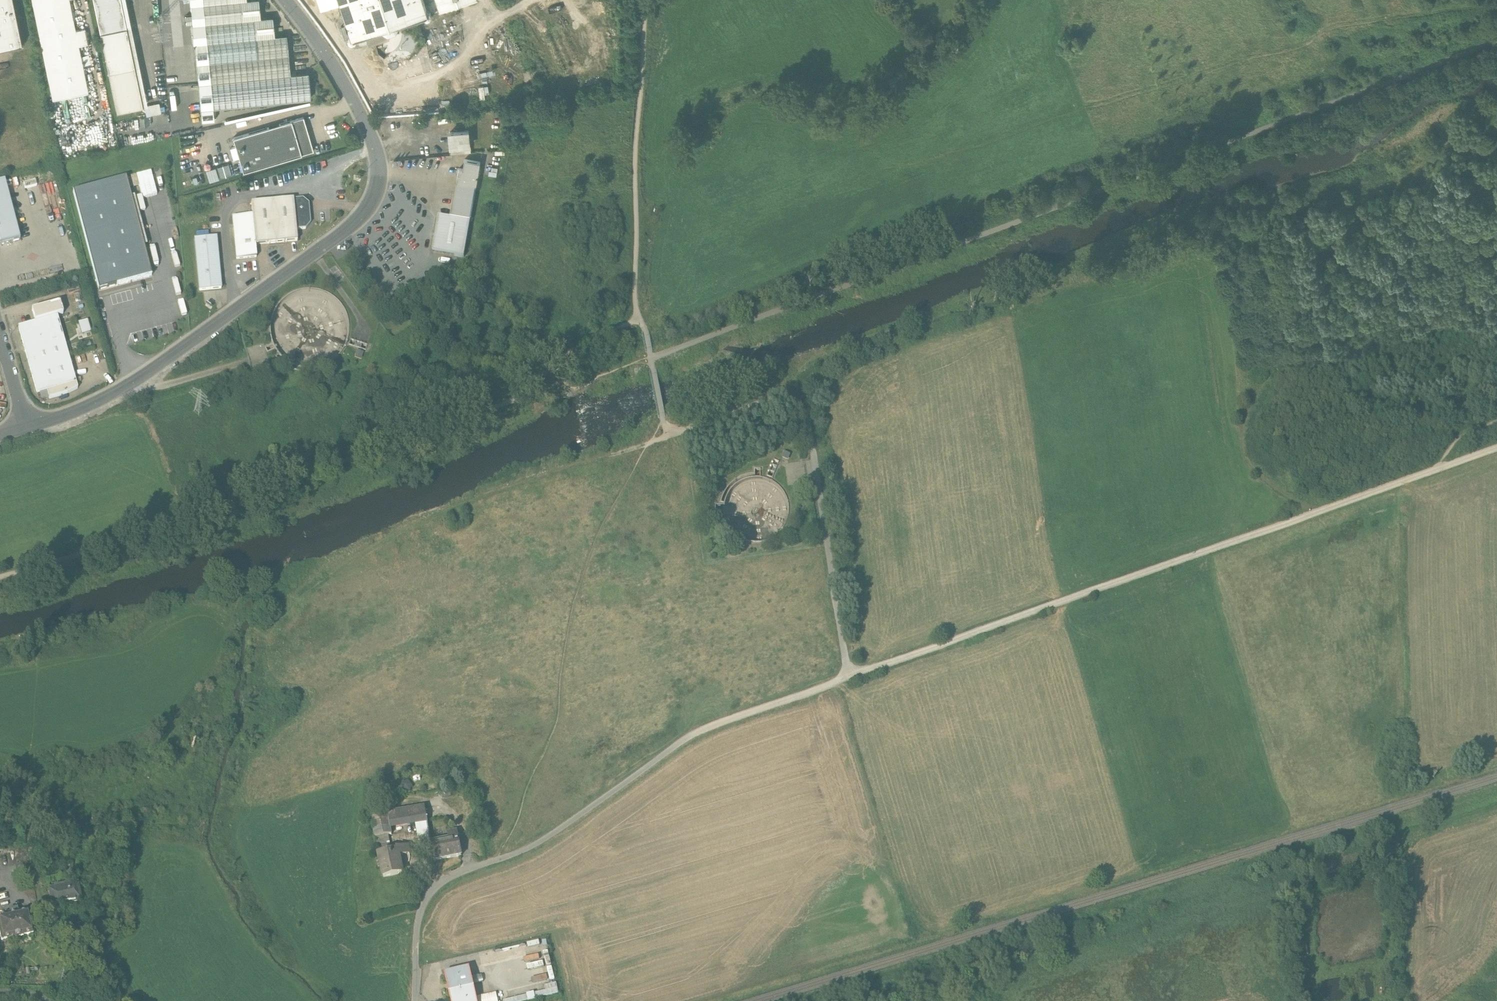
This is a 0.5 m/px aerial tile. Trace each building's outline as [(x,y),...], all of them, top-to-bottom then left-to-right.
[(22,44),(13,0),(0,0),(0,49),(22,44)] [(53,100),(88,93),(78,46),(88,44),(85,29),(75,31),(68,0),(32,0),(53,100)] [(116,113),(143,107),(120,0),(93,0),(116,113)] [(191,16),(185,17),(186,26),(191,25),(193,45),(193,46),(195,46),(201,112),(312,101),(310,74),(290,76),(286,36),(274,37),(272,18),(260,19),(258,0),(253,0),(246,1),(246,0),(190,0),(191,16)] [(350,36),(348,40),(349,43),(352,45),(355,44),(357,39),(365,37),(368,47),(389,40),(388,36),(396,33),(399,26),(423,18),(427,20),(430,19),(431,16),(430,13),(426,11),(423,0),(339,0),(350,36)] [(439,13),(477,0),(435,0),(439,13)] [(426,59),(415,63),(420,78),(431,74),(426,59)] [(159,104),(144,107),(146,117),(161,114),(159,104)] [(304,118),(292,121),(302,156),(314,152),(304,118)] [(292,121),(233,138),(243,173),(302,156),(292,121)] [(468,131),(449,133),(452,154),(470,152),(468,131)] [(480,162),(464,160),(463,170),(459,169),(453,201),(473,204),(480,162)] [(227,177),(226,171),(230,170),(229,164),(207,170),(210,182),(227,177)] [(129,178),(139,175),(137,167),(127,170),(129,178)] [(126,177),(73,191),(99,289),(152,275),(126,177)] [(0,182),(0,245),(20,240),(4,181),(0,182)] [(303,199),(293,200),(296,230),(306,229),(310,223),(308,204),(303,199)] [(293,200),(251,204),(252,216),(255,245),(297,241),(296,230),(293,200)] [(453,201),(450,218),(464,221),(464,220),(470,221),(473,204),(453,201)] [(252,216),(233,218),(237,259),(256,258),(255,245),(252,216)] [(464,221),(450,218),(438,216),(432,251),(464,257),(470,221),(464,220),(464,221)] [(216,237),(194,239),(199,290),(221,288),(216,237)] [(60,302),(32,310),(35,321),(18,326),(37,394),(47,391),(49,398),(68,393),(78,388),(57,315),(63,313),(60,302)] [(791,454),(784,451),(782,457),(788,460),(791,454)] [(426,806),(390,812),(393,829),(428,823),(426,806)] [(389,813),(373,816),(377,837),(389,835),(392,834),(389,813)] [(450,840),(432,843),(435,861),(462,856),(457,832),(449,834),(450,840)] [(389,835),(377,837),(379,849),(392,847),(389,835)] [(398,850),(379,854),(384,877),(404,873),(400,856),(410,854),(409,846),(398,849),(398,850)] [(73,864),(44,871),(46,878),(74,872),(73,864)] [(68,884),(54,887),(54,889),(48,890),(52,908),(81,902),(77,884),(68,886),(68,884)] [(6,914),(6,917),(0,918),(0,938),(0,940),(11,938),(11,939),(22,937),(22,936),(33,933),(28,912),(18,914),(17,912),(6,914)] [(445,973),(451,1000),(477,1000),(470,968),(445,973)] [(547,984),(549,993),(559,991),(558,982),(547,984)]
